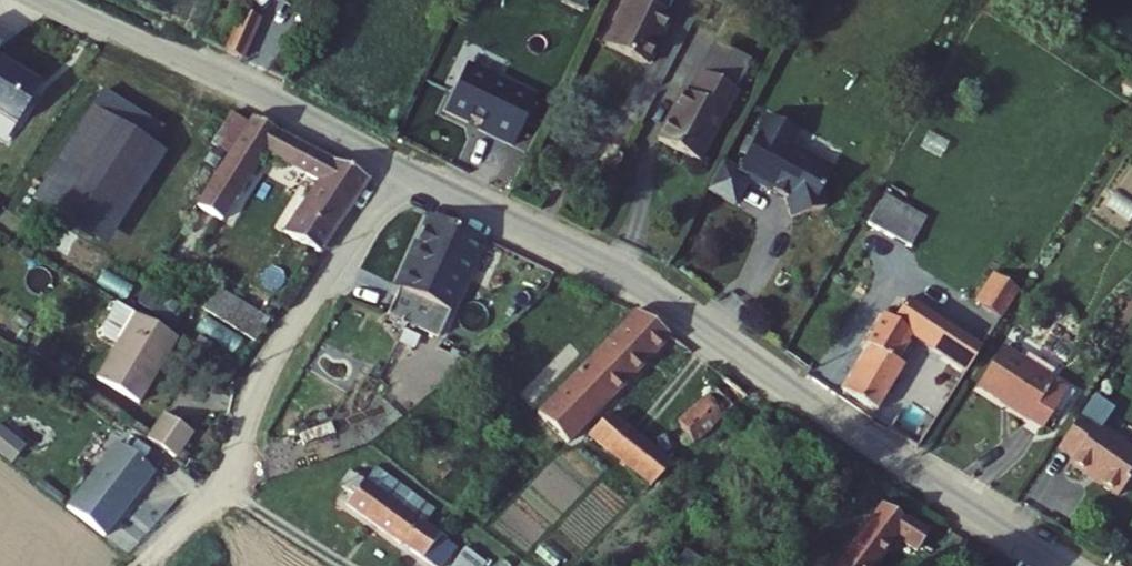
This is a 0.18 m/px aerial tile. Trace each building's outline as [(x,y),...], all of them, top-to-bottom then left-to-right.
[(688,0),(647,0),(618,55),(659,78),(685,28),(679,23),(692,2),(688,0)] [(274,21),(260,14),(242,54),(257,61),(274,21)] [(0,70),(0,134),(31,154),(67,98),(8,58),(0,70)] [(755,86),(720,66),(707,89),(701,84),(675,133),(715,156),(755,86)] [(526,151),(550,104),(481,70),(458,115),(482,127),(483,125),(494,130),(492,134),(526,151)] [(179,159),(104,109),(36,203),(113,253),(179,159)] [(230,112),(210,142),(230,156),(251,124),(230,112)] [(254,118),(251,124),(230,156),(196,208),(223,224),(265,156),(312,184),(282,232),(324,255),(371,182),(254,118)] [(749,174),(734,166),(719,192),(746,208),(760,183),(797,204),(803,223),(836,213),(832,197),(844,175),(803,152),(812,138),(780,119),(749,174)] [(472,130),(456,163),(487,178),(503,145),(472,130)] [(1112,200),(1131,215),(1131,172),(1112,200)] [(880,205),(866,230),(908,255),(922,231),(880,205)] [(495,251),(445,222),(405,292),(402,290),(389,315),(439,344),(495,251)] [(1006,285),(990,313),(1009,325),(1026,298),(1006,285)] [(235,293),(221,311),(272,348),(286,326),(235,293)] [(155,311),(173,322),(178,313),(154,296),(148,307),(155,311)] [(884,355),(853,400),(886,421),(916,377),(912,373),(931,346),(979,374),(993,352),(923,308),(909,326),(897,316),(876,349),(884,355)] [(173,322),(155,311),(136,345),(155,355),(173,322)] [(184,317),(178,313),(173,322),(178,325),(184,317)] [(646,321),(539,430),(569,456),(674,348),(646,321)] [(155,355),(136,391),(173,415),(212,345),(178,325),(173,322),(155,355)] [(1023,347),(999,384),(1059,423),(1083,386),(1023,347)] [(764,399),(741,380),(685,426),(704,449),(764,399)] [(147,436),(178,457),(195,430),(165,410),(147,436)] [(1067,455),(1088,467),(1084,472),(1126,499),(1131,491),(1131,443),(1093,417),(1067,455)] [(14,461),(27,442),(0,423),(0,451),(14,461)] [(587,449),(608,463),(647,490),(658,498),(673,476),(607,428),(587,449)] [(150,461),(102,525),(139,554),(188,492),(150,461)] [(349,502),(437,565),(441,565),(458,541),(424,518),(435,501),(384,464),(371,479),(358,469),(345,487),(354,493),(349,502)] [(852,564),(850,565),(887,565),(904,542),(928,560),(946,534),(922,517),(918,524),(893,506),(852,564)] [(455,560),(464,565),(484,565),(488,561),(467,544),(455,560)]
